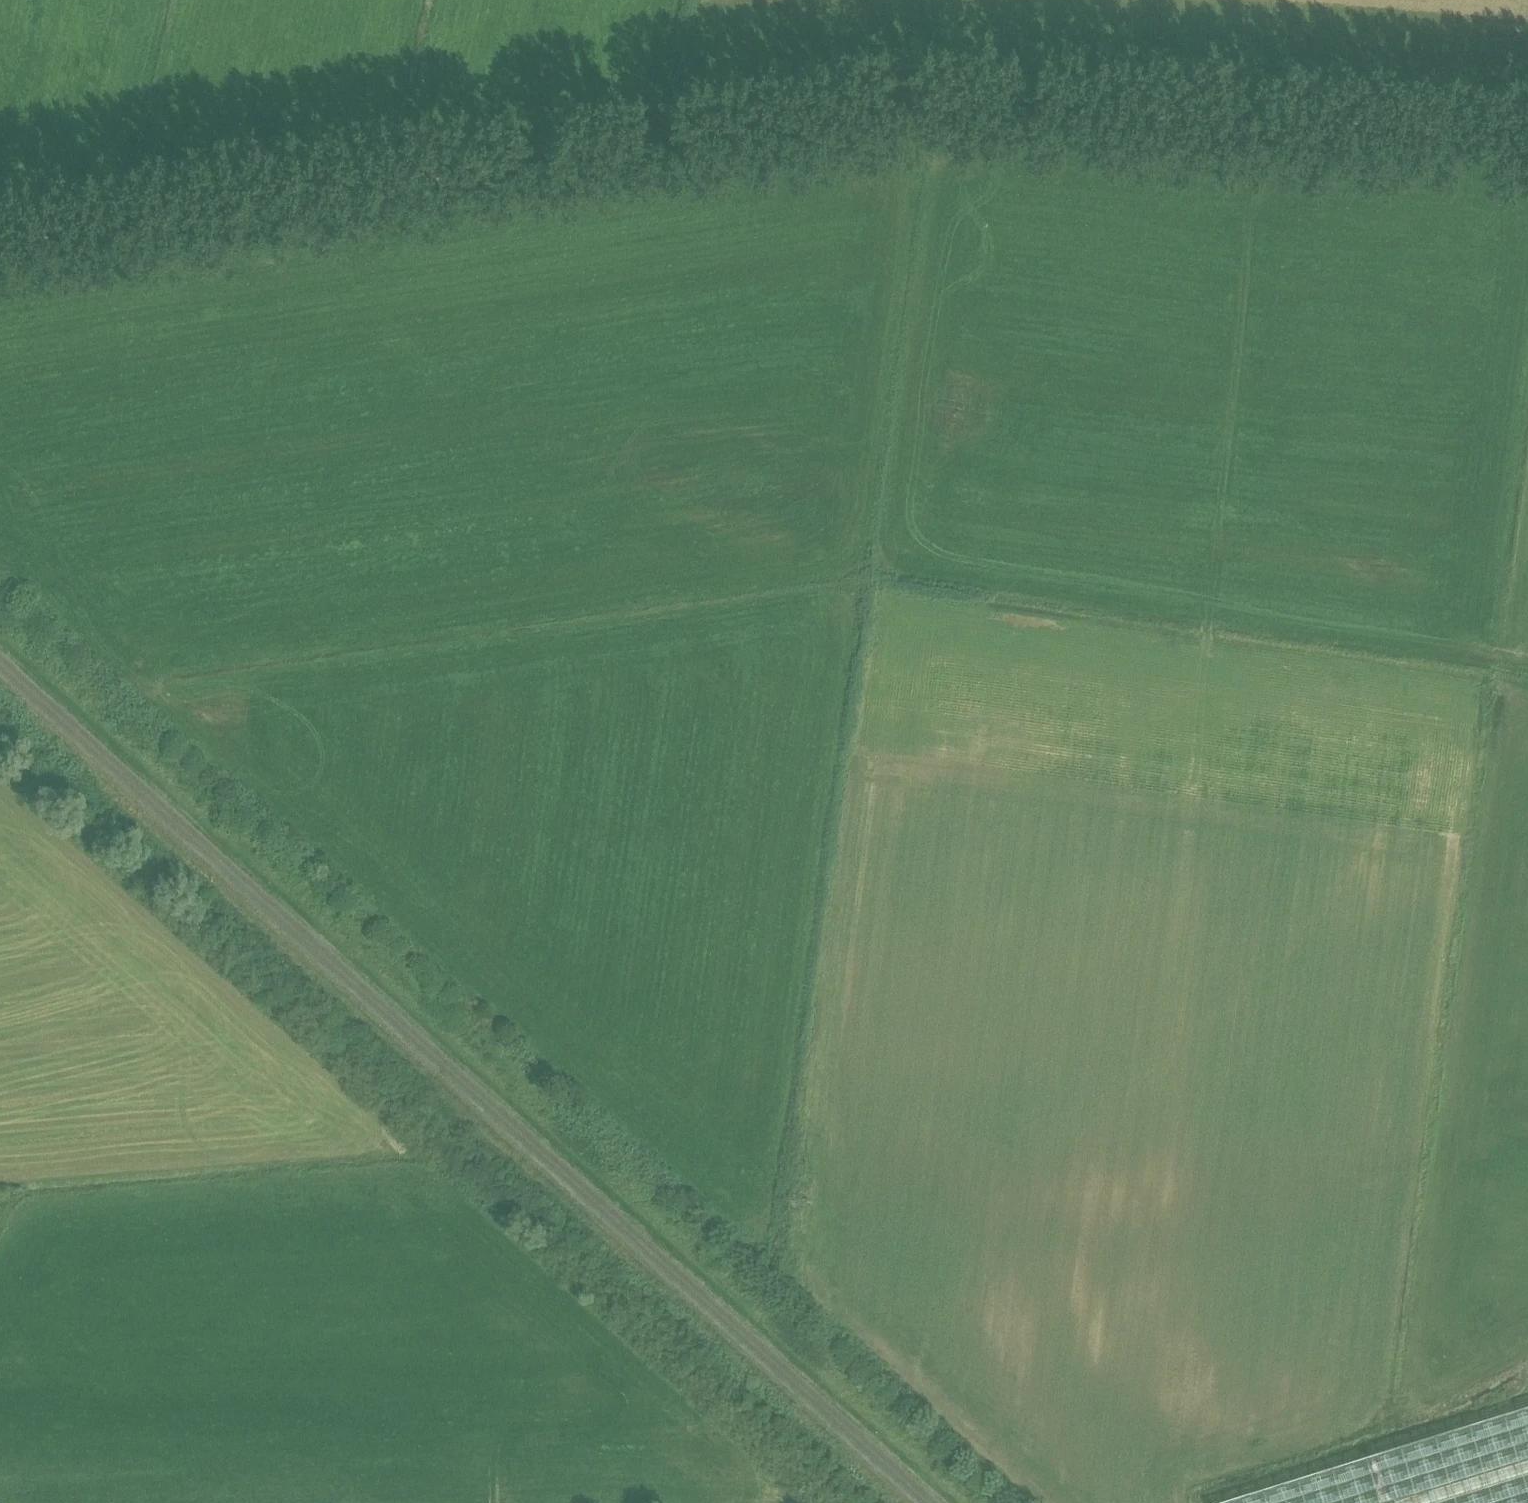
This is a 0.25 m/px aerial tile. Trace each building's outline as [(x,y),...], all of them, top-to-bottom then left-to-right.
[(1216,1502),(1527,1502),(1527,1405),(1216,1502)]
